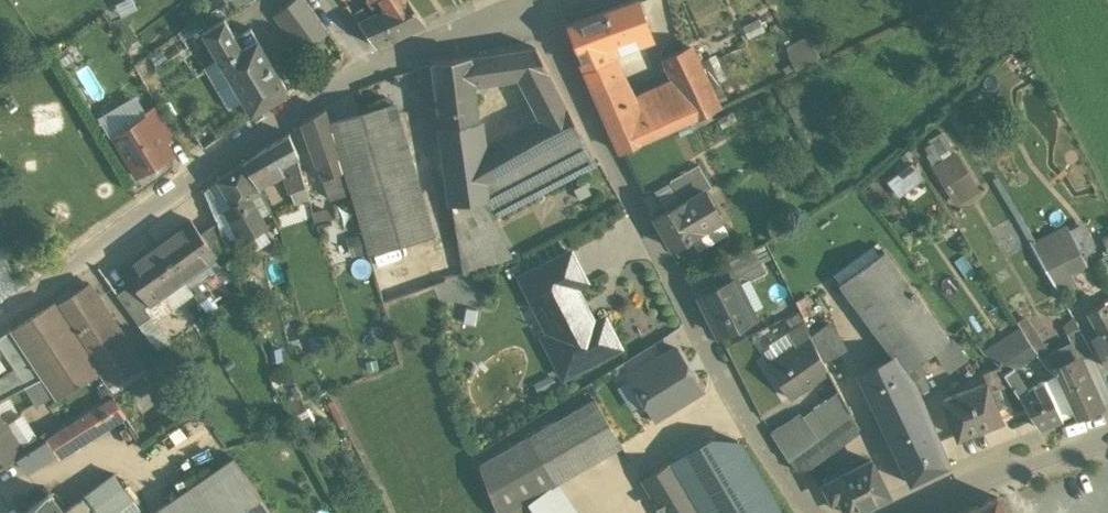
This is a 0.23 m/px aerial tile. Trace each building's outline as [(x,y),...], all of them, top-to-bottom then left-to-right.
[(252,20),(263,14),(255,0),(241,0),(252,20)] [(326,27),(303,0),(284,0),(266,15),(297,52),(326,27)] [(384,10),(359,24),(376,47),(425,24),(408,0),(380,0),(384,10)] [(628,4),(566,28),(577,53),(584,70),(607,62),(599,45),(638,30),(628,4)] [(235,39),(224,20),(203,33),(251,114),(288,92),(257,40),(256,40),(250,30),(235,39)] [(800,54),(811,48),(805,37),(792,43),(785,52),(792,63),(800,54)] [(518,80),(548,71),(535,48),(485,55),(489,85),(518,80)] [(811,48),(800,54),(792,63),(796,70),(805,65),(805,64),(817,57),(811,48)] [(692,49),(663,62),(681,100),(656,111),(666,133),(720,109),(692,49)] [(440,127),(481,122),(476,87),(489,85),(485,55),(432,62),(440,127)] [(607,62),(584,70),(591,86),(614,77),(607,61),(607,62)] [(518,80),(537,118),(568,108),(548,71),(518,80)] [(641,118),(619,75),(614,77),(591,86),(621,153),(642,144),(632,122),(641,118)] [(801,102),(788,109),(802,134),(821,123),(813,109),(807,113),(801,102)] [(394,104),(330,123),(368,252),(431,233),(394,104)] [(173,132),(157,105),(145,112),(150,120),(166,147),(173,132)] [(537,118),(484,149),(492,220),(599,163),(568,108),(537,118)] [(318,164),(339,157),(324,110),(303,123),(317,165),(318,164)] [(641,118),(632,122),(642,144),(666,133),(656,111),(641,118)] [(150,120),(117,140),(138,175),(171,156),(166,147),(150,120)] [(481,122),(440,127),(463,275),(512,258),(492,220),(484,149),(481,122)] [(954,204),(979,189),(944,130),(919,145),(954,204)] [(259,153),(243,164),(257,187),(283,174),(284,173),(281,166),(297,157),(300,156),(288,134),(259,153)] [(284,173),(283,174),(288,194),(291,192),(305,186),(297,157),(281,166),(284,173)] [(346,180),(339,157),(318,164),(332,206),(352,200),(346,180)] [(236,231),(238,230),(244,239),(264,226),(259,217),(269,210),(260,190),(257,187),(243,164),(243,163),(216,180),(217,182),(231,205),(224,210),(236,231)] [(698,165),(670,181),(682,203),(704,191),(705,192),(712,188),(698,165)] [(305,186),(291,192),(296,204),(310,199),(305,186)] [(682,203),(653,219),(672,250),(721,221),(705,192),(704,191),(682,203)] [(191,220),(123,269),(149,305),(216,256),(217,256),(206,242),(191,220)] [(222,230),(206,242),(217,256),(216,256),(222,265),(232,258),(228,246),(229,245),(222,230)] [(38,231),(14,245),(19,253),(43,239),(38,231)] [(1081,238),(1075,241),(1081,253),(1088,250),(1081,238)] [(1075,241),(1057,250),(1068,272),(1086,263),(1081,253),(1075,241)] [(892,361),(903,373),(933,351),(950,339),(884,249),(877,254),(872,246),(834,273),(890,358),(892,361)] [(718,268),(726,284),(735,279),(738,287),(766,273),(753,249),(718,268)] [(2,252),(0,253),(0,263),(10,280),(16,276),(2,252)] [(546,301),(575,286),(585,281),(571,253),(532,272),(546,301)] [(12,282),(10,280),(0,263),(0,289),(12,282)] [(726,284),(700,298),(719,336),(755,318),(738,287),(735,279),(726,284)] [(54,302),(10,331),(25,355),(34,369),(41,379),(52,396),(55,401),(99,375),(107,388),(115,383),(116,383),(142,366),(88,283),(56,305),(54,302)] [(575,286),(546,301),(535,306),(550,335),(544,338),(564,377),(620,349),(606,319),(594,325),(590,316),(586,317),(581,307),(584,306),(575,286)] [(151,317),(134,294),(122,303),(138,326),(151,317)] [(791,301),(779,307),(786,318),(797,312),(791,301)] [(1105,303),(1089,312),(1101,335),(1091,340),(1106,369),(1107,368),(1107,309),(1105,303)] [(797,312),(786,318),(791,329),(786,333),(793,347),(810,336),(809,334),(797,312)] [(809,334),(810,336),(822,361),(846,348),(831,319),(809,334)] [(1031,344),(1017,322),(1000,333),(1004,339),(991,346),(994,351),(989,358),(999,365),(1005,374),(1013,369),(1014,369),(1022,364),(1016,355),(1031,344)] [(1087,343),(1079,329),(1068,335),(1071,343),(1080,361),(1093,355),(1087,343)] [(10,331),(0,338),(0,358),(7,354),(10,358),(13,363),(25,355),(10,331)] [(793,347),(781,356),(780,355),(766,364),(789,398),(828,372),(822,361),(810,336),(793,347)] [(950,339),(933,351),(948,372),(968,359),(952,337),(950,339)] [(653,343),(622,363),(630,376),(662,357),(653,343)] [(1081,364),(1080,361),(1071,343),(1046,354),(1056,375),(1081,364)] [(1031,344),(1016,355),(1022,364),(1037,354),(1031,344)] [(700,390),(675,349),(662,357),(630,376),(655,417),(700,390)] [(10,358),(7,354),(0,358),(0,364),(10,358)] [(858,374),(894,444),(933,429),(914,385),(903,373),(892,361),(890,358),(858,374)] [(1081,364),(1056,375),(1072,409),(1076,418),(1100,408),(1081,364)] [(982,372),(986,383),(990,392),(998,388),(1011,383),(1005,374),(999,365),(982,372)] [(34,369),(4,384),(10,395),(23,388),(41,379),(34,369)] [(1052,399),(1043,382),(1028,391),(1021,380),(1025,378),(1022,374),(1018,376),(1014,369),(1013,369),(1005,374),(1011,383),(1040,430),(1062,421),(1059,414),(1052,399)] [(1056,375),(1043,382),(1052,399),(1059,414),(1072,409),(1056,375)] [(41,379),(23,388),(35,406),(52,396),(41,379)] [(0,383),(0,400),(10,395),(4,384),(3,381),(0,383)] [(990,392),(986,383),(943,401),(958,438),(1001,421),(997,411),(1006,407),(998,388),(990,392)] [(838,392),(820,404),(836,427),(850,417),(838,392)] [(113,396),(46,439),(54,453),(122,410),(113,396)] [(479,466),(497,512),(513,512),(528,503),(556,484),(621,445),(595,399),(479,466)] [(122,410),(54,453),(59,459),(126,417),(122,410)] [(21,414),(6,424),(2,436),(16,458),(39,443),(21,414)] [(789,462),(819,440),(800,415),(771,434),(789,462)] [(858,433),(850,417),(836,427),(819,440),(789,462),(796,473),(807,470),(858,433)] [(16,458),(2,436),(6,424),(0,422),(0,468),(16,458)] [(933,429),(894,444),(910,486),(949,467),(933,429)] [(670,462),(700,512),(779,512),(737,441),(711,439),(710,438),(670,462)] [(16,458),(24,472),(54,453),(46,439),(39,443),(16,458)] [(153,512),(272,512),(233,457),(153,512)] [(670,462),(642,478),(663,512),(700,512),(670,462)] [(824,486),(832,501),(838,498),(846,512),(854,512),(888,496),(871,462),(824,486)] [(63,512),(64,512),(116,512),(133,501),(113,474),(63,512)] [(556,484),(528,503),(535,512),(576,512),(556,484)] [(48,493),(22,512),(64,512),(63,512),(48,493)] [(967,512),(1003,512),(997,500),(967,512)] [(133,501),(116,512),(142,512),(133,501)] [(514,512),(535,512),(528,503),(514,512)]
